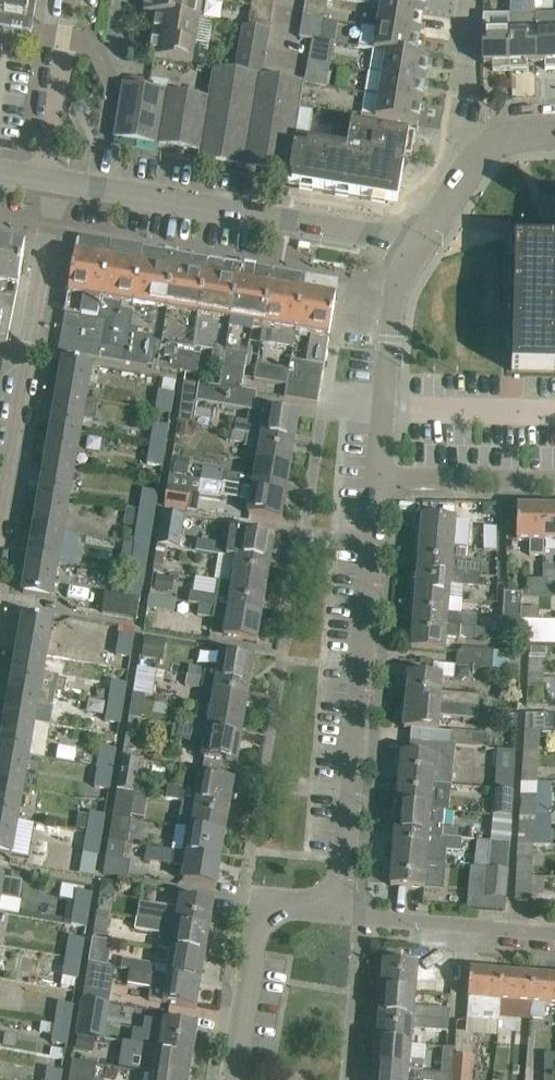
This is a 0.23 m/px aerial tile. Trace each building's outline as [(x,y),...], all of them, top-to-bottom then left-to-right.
[(16,17),(26,19),(27,17),(33,18),(36,0),(0,0),(0,14),(16,17)] [(144,12),(157,14),(157,13),(186,18),(187,17),(200,19),(203,0),(146,0),(144,12)] [(251,6),(273,9),(275,0),(252,0),(251,6)] [(303,15),(325,19),(328,0),(306,0),(303,15)] [(423,14),(426,0),(368,0),(367,1),(381,4),(381,6),(423,14)] [(251,6),(247,27),(269,31),(273,9),(251,6)] [(363,16),(362,25),(420,36),(423,14),(381,6),(379,18),(363,16)] [(197,41),(201,19),(200,19),(187,17),(186,18),(157,13),(157,14),(154,34),(197,41)] [(535,14),(509,15),(509,33),(510,70),(527,70),(527,63),(536,62),(535,14)] [(536,32),(535,14),(536,62),(545,62),(545,70),(554,69),(554,31),(536,32)] [(299,37),(312,40),(322,40),(325,19),(303,15),(299,37)] [(509,33),(509,15),(508,15),(508,33),(482,33),(482,64),(492,64),(492,71),(510,70),(509,33)] [(416,57),(416,56),(420,36),(362,25),(358,45),(374,48),(374,50),(386,52),(416,57)] [(243,49),(265,53),(269,31),(247,27),(243,26),(240,39),(245,40),(243,49)] [(194,65),(197,41),(154,34),(150,58),(194,65)] [(308,61),(330,65),(334,42),(322,40),(312,40),(308,61)] [(243,49),(239,72),(259,76),(261,76),(265,53),(243,49)] [(386,52),(374,50),(372,50),(369,71),(425,80),(429,58),(416,56),(416,57),(386,52)] [(327,87),(330,65),(308,61),(304,83),(305,83),(327,87)] [(200,159),(244,167),(259,76),(239,72),(213,68),(208,99),(199,150),(202,150),(200,159)] [(421,103),(425,80),(369,71),(365,93),(421,103)] [(288,80),(261,76),(259,76),(244,167),(288,174),(292,149),(299,108),(284,105),(288,80)] [(143,135),(160,138),(167,92),(166,92),(167,83),(149,80),(148,88),(127,85),(124,103),(121,103),(117,131),(121,137),(136,139),(143,135)] [(305,83),(304,83),(288,80),(284,105),(299,108),(300,106),(301,106),(305,83)] [(179,147),(199,150),(208,99),(167,92),(160,138),(175,140),(179,147)] [(417,125),(421,103),(365,93),(361,114),(375,117),(375,118),(417,125)] [(307,151),(292,149),(288,174),(291,174),(301,188),(372,200),(372,199),(388,201),(400,179),(400,178),(401,178),(405,161),(411,162),(415,138),(351,127),(347,151),(308,144),(307,151)] [(0,240),(0,341),(7,342),(18,287),(25,244),(0,240)] [(78,240),(63,325),(96,331),(110,249),(97,247),(94,243),(78,240)] [(515,244),(514,278),(521,278),(520,290),(513,289),(513,310),(520,310),(520,321),(513,321),(512,341),(519,341),(519,352),(512,352),(512,372),(554,373),(554,245),(515,244)] [(126,350),(143,250),(127,247),(126,252),(110,249),(96,331),(63,325),(61,338),(126,350)] [(159,253),(143,250),(126,350),(61,338),(58,351),(157,367),(175,259),(159,256),(159,253)] [(197,374),(199,363),(183,360),(185,348),(193,349),(207,264),(206,264),(204,261),(191,259),(187,261),(175,259),(157,367),(197,374)] [(223,267),(207,264),(193,349),(185,348),(183,360),(199,363),(201,350),(213,352),(212,360),(224,362),(240,270),(237,269),(235,266),(223,264),(223,267)] [(251,328),(263,330),(272,275),(240,270),(224,362),(220,387),(241,391),(251,328)] [(287,278),(272,275),(263,330),(260,344),(293,350),(305,279),(288,276),(287,278)] [(338,284),(305,279),(293,350),(296,333),(310,335),(306,362),(291,359),(289,370),(289,372),(322,378),(338,284)] [(58,394),(86,399),(89,382),(99,383),(102,368),(91,367),(92,365),(63,361),(58,394)] [(320,391),(322,378),(289,372),(289,370),(257,364),(254,380),(287,386),(320,391)] [(193,424),(197,402),(198,385),(184,383),(178,422),(181,422),(193,424)] [(198,384),(198,385),(197,402),(249,411),(254,412),(254,408),(257,394),(241,391),(220,387),(198,384)] [(318,404),(320,391),(287,386),(285,398),(318,404)] [(149,393),(147,405),(156,407),(155,412),(171,415),(174,394),(173,394),(174,388),(169,387),(168,393),(159,391),(158,394),(149,393)] [(58,394),(52,427),(80,432),(86,399),(58,394)] [(295,442),(299,416),(254,408),(254,412),(249,411),(247,422),(237,420),(235,431),(248,433),(248,434),(261,437),(261,436),(295,442)] [(181,422),(179,435),(191,437),(193,424),(181,422)] [(153,424),(150,444),(166,447),(169,427),(153,424)] [(74,465),(80,432),(52,427),(46,460),(74,465)] [(295,442),(261,436),(261,437),(248,434),(248,433),(235,431),(233,431),(231,442),(246,444),(245,447),(259,449),(257,462),(290,468),(295,442)] [(162,467),(166,447),(150,444),(147,465),(162,467)] [(177,458),(174,473),(188,475),(190,460),(177,458)] [(40,493),(69,498),(74,465),(46,460),(40,493)] [(225,473),(224,483),(286,494),(290,468),(257,462),(254,478),(225,473)] [(167,488),(190,491),(191,491),(193,479),(169,476),(167,488)] [(282,520),(286,494),(224,483),(221,497),(250,502),(248,514),(282,520)] [(190,491),(167,488),(164,507),(187,510),(190,491)] [(140,510),(154,513),(158,492),(143,490),(140,510)] [(35,526),(63,531),(69,498),(40,493),(35,526)] [(543,555),(543,541),(544,508),(517,508),(517,540),(530,541),(530,555),(543,555)] [(554,541),(554,509),(544,508),(543,541),(554,541)] [(154,513),(140,510),(134,543),(149,546),(154,513)] [(172,546),(177,515),(163,513),(159,544),(172,546)] [(113,516),(106,521),(111,528),(118,523),(113,516)] [(422,518),(420,544),(466,548),(467,527),(464,522),(422,518)] [(237,558),(270,564),(272,552),(275,553),(277,551),(279,541),(277,538),(274,538),(274,537),(253,534),(241,532),(238,532),(239,526),(229,525),(228,529),(227,529),(224,547),(199,542),(199,543),(183,541),(182,549),(197,552),(219,556),(219,555),(237,558)] [(75,533),(63,531),(35,526),(29,560),(57,564),(58,563),(69,565),(75,533)] [(497,552),(496,529),(484,528),(484,551),(497,552)] [(149,546),(134,543),(129,577),(144,579),(149,546)] [(420,544),(417,570),(481,576),(481,564),(466,562),(467,548),(466,548),(420,544)] [(153,571),(162,573),(166,546),(157,545),(153,571)] [(237,558),(232,584),(266,589),(270,564),(237,558)] [(51,598),(57,564),(29,560),(23,593),(51,598)] [(417,570),(415,596),(463,600),(464,587),(480,588),(481,576),(417,570)] [(172,592),(174,578),(157,575),(154,589),(172,592)] [(125,597),(140,600),(144,579),(129,577),(125,597)] [(529,594),(543,595),(544,580),(530,579),(529,594)] [(546,595),(554,596),(554,580),(544,580),(543,595),(546,595)] [(199,604),(199,605),(261,615),(266,589),(217,581),(215,596),(191,592),(189,603),(199,604)] [(522,631),(523,620),(524,594),(503,593),(502,630),(522,631)] [(140,600),(125,597),(105,594),(101,615),(137,620),(140,600)] [(546,609),(546,595),(543,595),(529,594),(524,594),(523,620),(542,621),(542,608),(546,609)] [(176,601),(149,596),(147,608),(174,612),(176,601)] [(461,617),(463,600),(415,596),(413,622),(487,629),(488,628),(476,628),(477,619),(461,617)] [(257,642),(261,615),(199,605),(197,616),(212,618),(212,619),(226,622),(224,636),(257,642)] [(23,617),(18,650),(46,655),(53,656),(56,642),(48,641),(52,622),(23,617)] [(523,620),(522,631),(521,644),(554,645),(554,622),(542,621),(523,620)] [(487,639),(487,629),(413,622),(411,649),(444,652),(445,638),(461,639),(461,637),(487,639)] [(107,633),(102,664),(129,669),(131,658),(135,637),(121,635),(119,635),(107,633)] [(142,657),(163,660),(167,641),(145,637),(142,657)] [(456,666),(520,671),(521,654),(495,652),(495,651),(463,648),(457,654),(456,666)] [(187,675),(250,686),(254,659),(238,657),(239,652),(222,649),(221,654),(220,657),(216,656),(214,669),(205,667),(205,669),(189,667),(187,675)] [(42,675),(46,655),(18,650),(12,683),(55,691),(65,692),(66,681),(58,680),(58,678),(42,675)] [(528,673),(544,674),(545,660),(529,659),(528,673)] [(134,692),(145,694),(152,695),(156,671),(138,668),(134,692)] [(544,674),(528,673),(527,687),(543,688),(544,674)] [(208,705),(245,712),(250,686),(187,675),(186,686),(211,691),(208,705)] [(408,675),(406,702),(479,708),(480,696),(441,693),(442,678),(408,675)] [(108,702),(124,704),(127,684),(111,681),(108,702)] [(6,717),(34,721),(37,706),(52,709),(55,691),(12,683),(6,717)] [(141,720),(145,694),(134,692),(129,718),(141,720)] [(124,704),(108,702),(105,722),(120,724),(124,704)] [(479,708),(406,702),(404,728),(437,731),(439,717),(488,721),(489,709),(479,708)] [(179,727),(241,737),(245,712),(208,705),(206,720),(181,716),(179,727)] [(526,714),(524,749),(539,750),(549,751),(550,739),(546,739),(546,716),(526,714)] [(1,750),(29,755),(44,757),(50,725),(34,722),(34,721),(6,717),(1,750)] [(179,727),(177,740),(202,744),(200,756),(204,757),(203,758),(205,758),(203,772),(235,777),(237,764),(241,737),(179,727)] [(451,732),(449,745),(454,745),(486,748),(487,735),(451,732)] [(402,754),(399,781),(433,784),(451,785),(454,745),(449,745),(410,742),(409,755),(402,754)] [(97,767),(113,770),(116,749),(101,747),(97,767)] [(539,750),(524,749),(522,771),(538,771),(539,750)] [(23,788),(29,755),(1,750),(0,753),(0,784),(23,788)] [(113,770),(97,767),(94,788),(110,790),(113,770)] [(494,774),(493,789),(512,791),(513,775),(494,774)] [(182,800),(229,808),(234,782),(200,776),(200,779),(196,779),(194,790),(168,786),(166,798),(182,800)] [(467,787),(467,786),(451,785),(399,781),(397,807),(431,810),(433,784),(446,785),(462,787),(467,787)] [(23,788),(0,784),(0,818),(29,823),(32,807),(20,805),(23,788)] [(493,789),(491,815),(512,816),(514,791),(512,791),(493,789)] [(117,790),(113,816),(130,819),(134,793),(117,790)] [(150,798),(134,794),(131,816),(145,819),(150,798)] [(521,794),(520,815),(535,816),(537,796),(521,794)] [(225,834),(229,808),(182,800),(178,826),(192,828),(225,834)] [(461,838),(467,839),(468,832),(458,831),(458,829),(442,828),(443,826),(429,825),(431,810),(397,807),(395,833),(461,838)] [(90,813),(86,833),(102,836),(105,816),(90,813)] [(533,846),(535,816),(520,815),(518,845),(533,846)] [(109,841),(126,844),(127,844),(131,819),(130,819),(113,816),(109,841)] [(29,823),(0,818),(0,852),(11,854),(14,839),(29,842),(32,824),(29,823)] [(187,854),(221,860),(225,834),(192,828),(187,854)] [(493,828),(491,841),(509,843),(511,829),(493,828)] [(99,853),(102,836),(86,833),(83,850),(99,853)] [(393,859),(426,862),(443,863),(444,850),(460,852),(461,838),(395,833),(393,859)] [(123,860),(126,844),(109,841),(106,858),(123,860)] [(491,841),(488,869),(507,870),(509,843),(491,841)] [(518,845),(516,877),(532,878),(533,846),(518,845)] [(221,860),(187,854),(158,849),(157,860),(172,862),(172,864),(185,867),(183,880),(216,886),(221,860)] [(131,862),(123,860),(106,858),(103,874),(128,878),(131,862)] [(425,876),(426,862),(393,859),(390,885),(441,890),(442,878),(425,876)] [(507,870),(488,869),(485,897),(505,899),(507,870)] [(19,903),(23,882),(3,879),(3,877),(0,877),(0,899),(19,903)] [(532,878),(516,877),(515,900),(530,901),(532,878)] [(102,880),(100,893),(113,895),(115,882),(102,880)] [(75,902),(73,914),(71,924),(87,927),(92,894),(78,891),(79,888),(62,885),(59,900),(75,902)] [(137,918),(209,930),(213,904),(180,899),(179,902),(176,901),(175,909),(139,903),(137,918)] [(93,934),(107,936),(110,915),(97,913),(93,934)] [(137,919),(135,931),(160,935),(160,938),(158,948),(158,949),(171,951),(205,956),(209,930),(137,918),(137,919)] [(65,958),(81,960),(85,940),(69,937),(65,958)] [(93,939),(91,951),(110,954),(112,942),(93,939)] [(400,960),(402,947),(386,945),(385,958),(400,960)] [(140,962),(138,972),(200,982),(205,956),(171,951),(169,967),(140,962)] [(81,960),(65,958),(62,978),(77,981),(81,960)] [(86,981),(109,984),(112,967),(88,963),(86,981)] [(416,993),(416,992),(451,995),(453,969),(384,963),(381,990),(416,993)] [(196,1008),(200,982),(130,970),(127,985),(150,989),(148,1000),(196,1008)] [(497,1037),(502,973),(470,971),(465,1034),(497,1037)] [(531,1003),(534,976),(502,973),(497,1037),(500,1000),(531,1003)] [(534,976),(531,1003),(530,1019),(544,1020),(545,1004),(554,1005),(554,978),(534,976)] [(381,990),(379,1016),(431,1020),(432,1009),(414,1008),(416,993),(381,990)] [(83,999),(81,1012),(109,1016),(111,1003),(83,999)] [(58,1003),(54,1024),(70,1026),(73,1005),(58,1003)] [(449,1022),(431,1020),(379,1016),(377,1042),(411,1045),(412,1030),(448,1033),(449,1022)] [(40,1031),(40,1033),(53,1035),(54,1024),(42,1022),(41,1024),(40,1031)] [(113,1040),(130,1043),(193,1053),(197,1027),(164,1022),(161,1037),(148,1034),(147,1037),(129,1034),(130,1032),(114,1029),(113,1040)] [(70,1026),(54,1024),(53,1035),(51,1044),(67,1046),(70,1026)] [(78,1035),(75,1050),(93,1053),(96,1039),(78,1035)] [(410,1060),(411,1045),(377,1042),(375,1068),(423,1072),(424,1062),(410,1060)] [(193,1053),(130,1043),(129,1054),(145,1056),(142,1072),(189,1079),(193,1053)] [(52,1047),(50,1057),(63,1059),(64,1049),(52,1047)] [(454,1075),(456,1057),(454,1056),(454,1049),(443,1048),(441,1074),(454,1075)] [(544,1056),(544,1079),(554,1079),(554,1056),(544,1056)] [(473,1058),(456,1057),(454,1075),(454,1079),(471,1079),(473,1058)] [(69,1079),(93,1079),(95,1065),(72,1062),(69,1079)] [(454,1075),(441,1074),(423,1073),(423,1072),(375,1068),(374,1079),(454,1079),(454,1075)] [(62,1072),(47,1069),(45,1079),(61,1079),(62,1072)] [(189,1079),(142,1072),(141,1079),(189,1079)]
